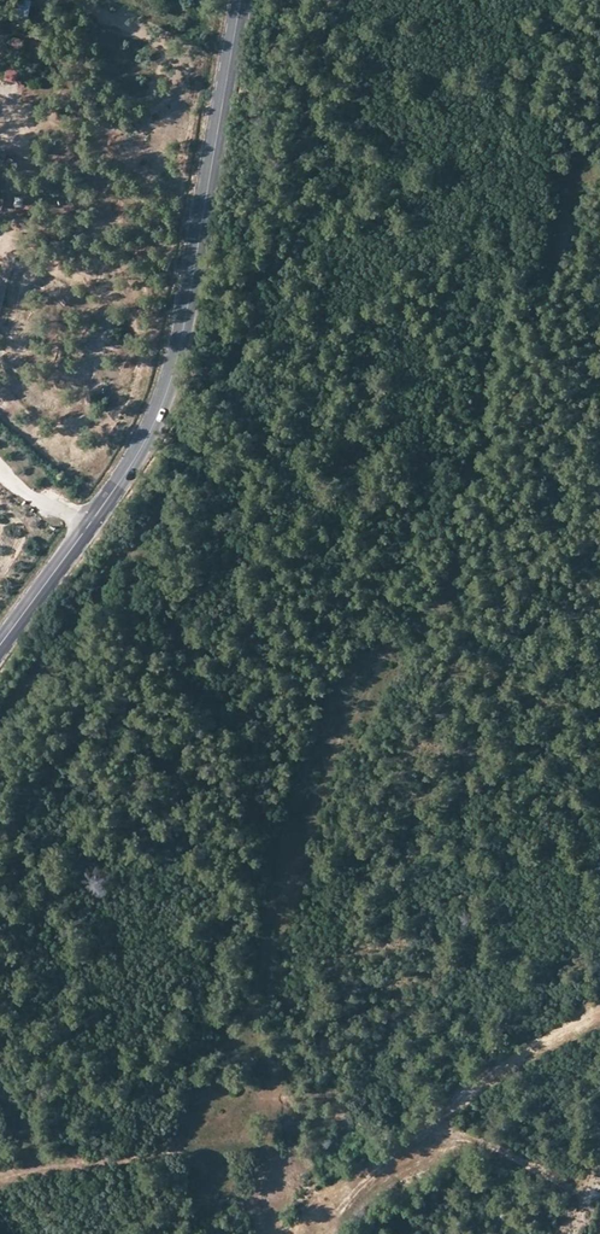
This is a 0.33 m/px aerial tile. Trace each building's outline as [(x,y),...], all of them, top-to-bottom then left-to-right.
[(19,13),(29,14),(30,0),(20,0),(19,13)] [(6,63),(3,79),(14,82),(18,65),(6,63)]
